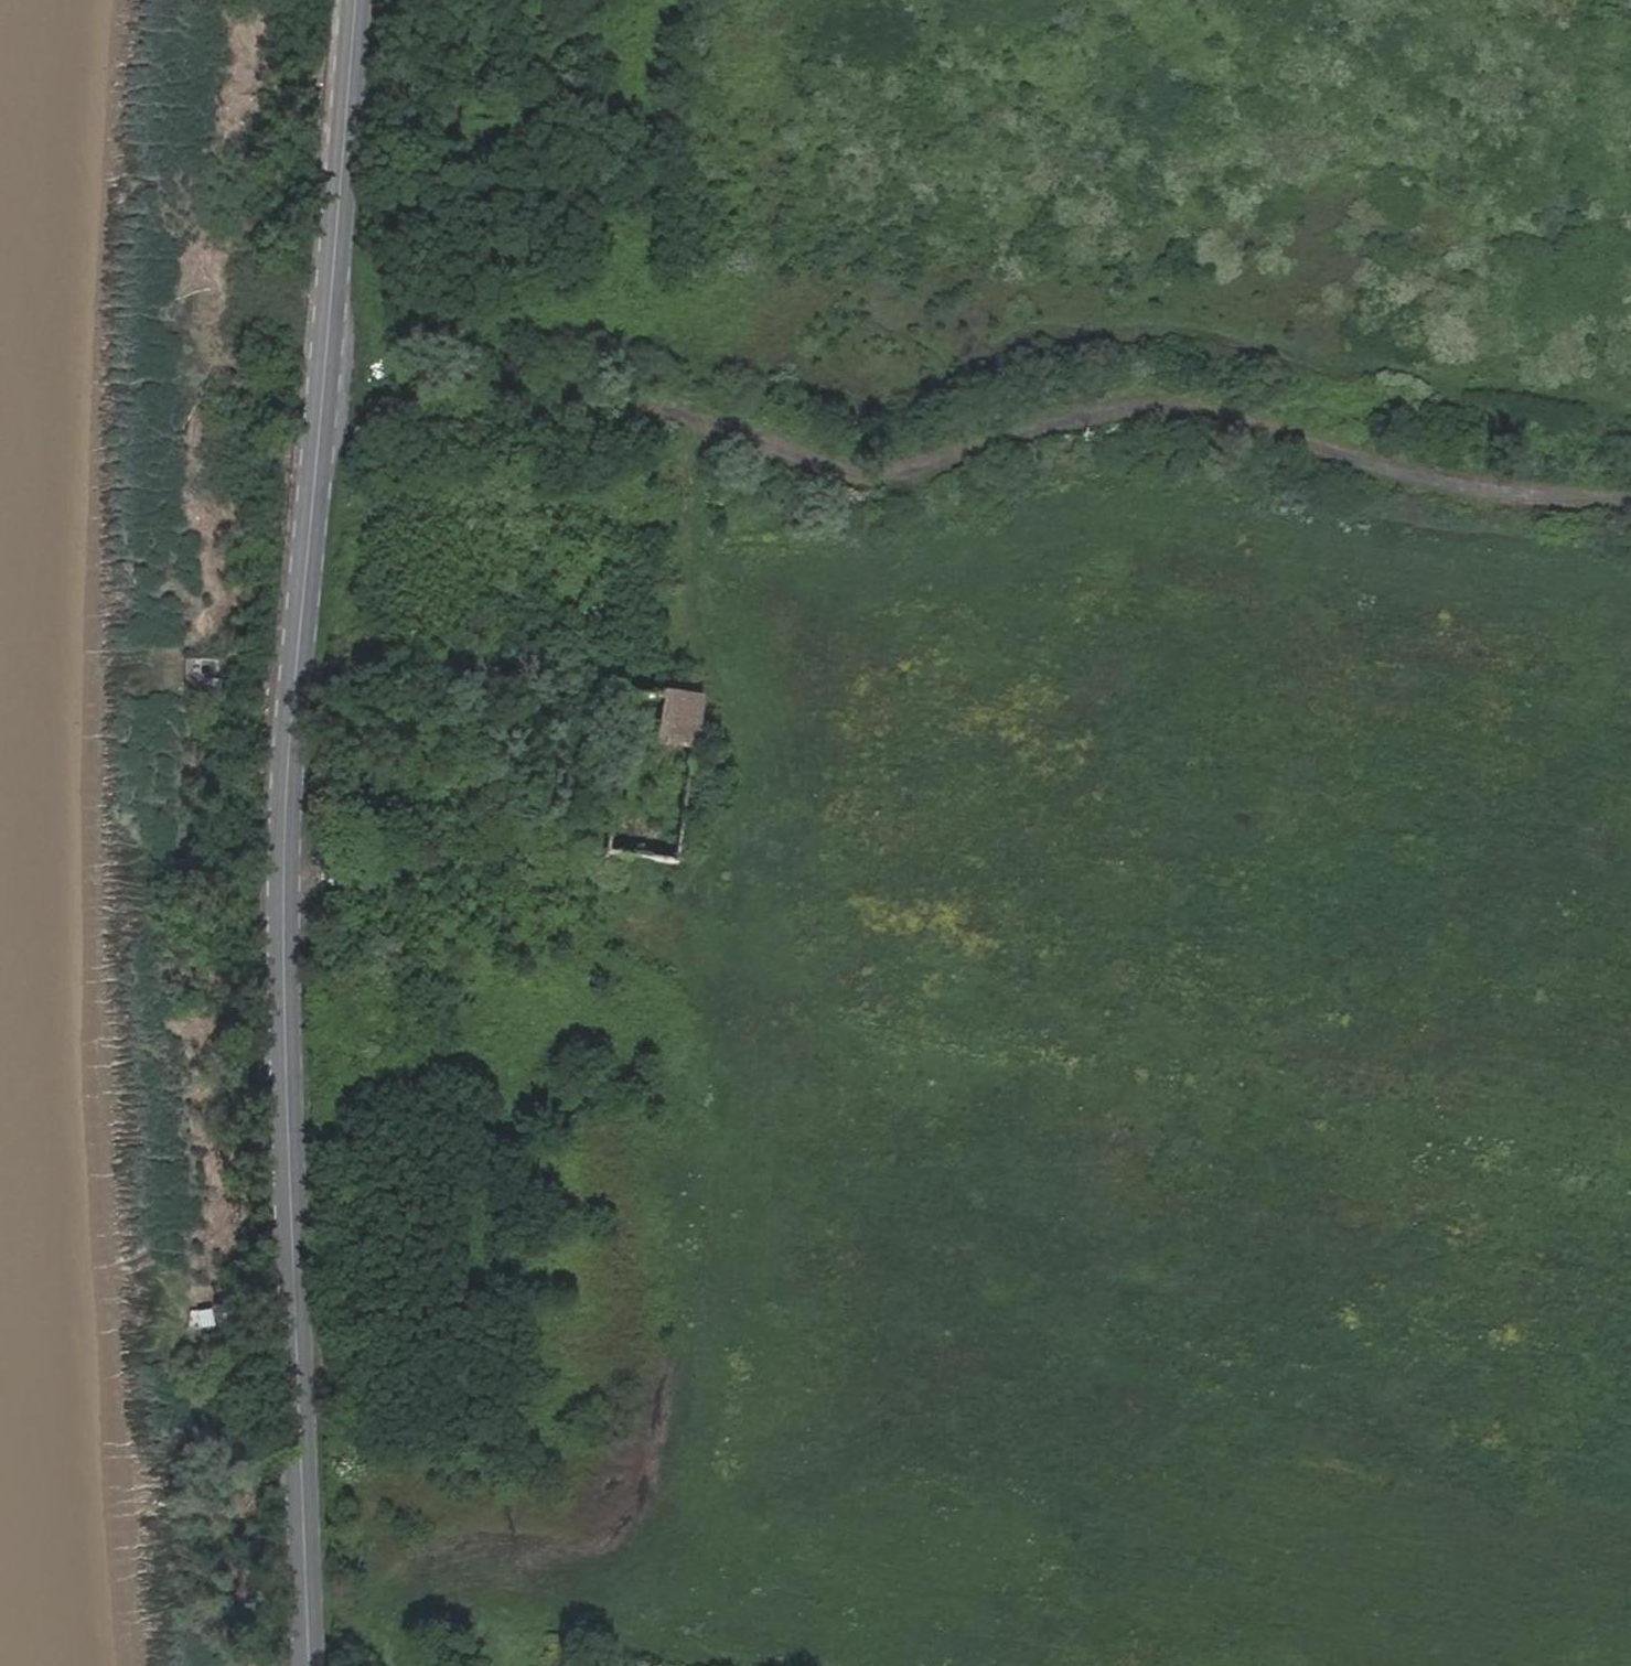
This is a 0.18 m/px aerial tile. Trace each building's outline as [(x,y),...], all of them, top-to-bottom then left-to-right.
[(603,856),(679,867),(699,702),(625,691),(603,856)] [(209,1310),(187,1310),(187,1327),(210,1327),(209,1310)]
